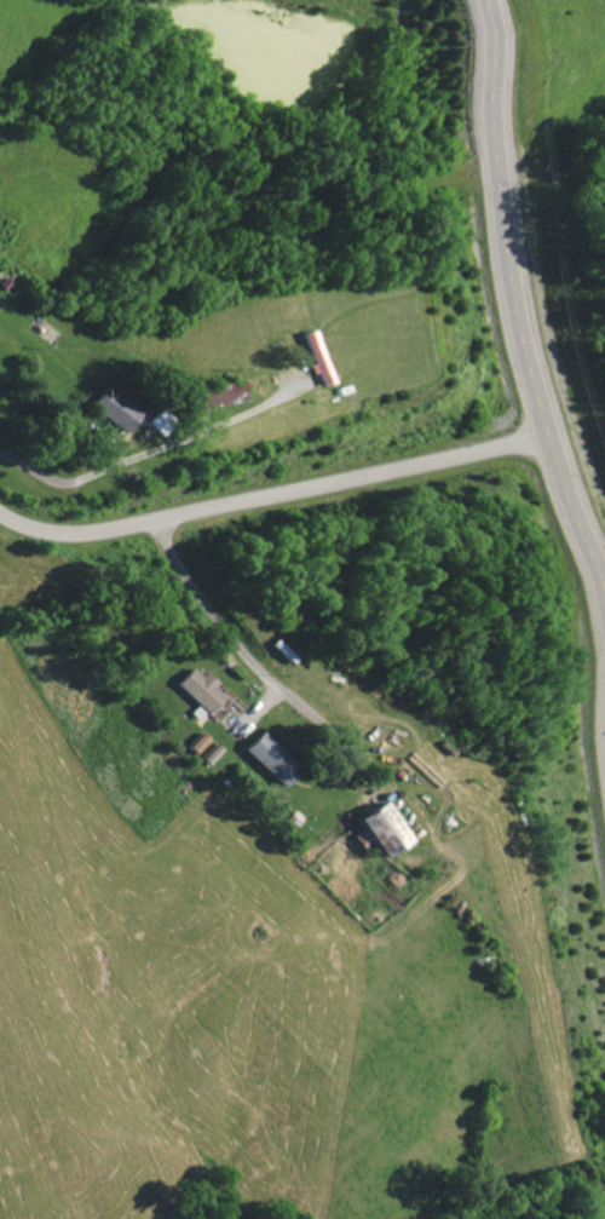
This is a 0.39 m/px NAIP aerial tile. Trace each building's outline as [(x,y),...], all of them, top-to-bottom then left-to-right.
[(327,380),(312,337),(299,341),(309,371),(310,370),(315,384),(327,380)] [(136,413),(103,385),(87,404),(120,431),(136,413)] [(198,675),(189,666),(173,683),(205,712),(220,696),(209,686),(214,681),(202,670),(198,675)] [(289,761),(256,730),(238,749),(278,786),(289,774),(282,768),(289,761)] [(206,738),(198,731),(185,746),(193,753),(206,738)] [(205,765),(218,748),(211,742),(198,759),(205,765)] [(402,839),(376,801),(350,819),(376,857),(402,839)]
